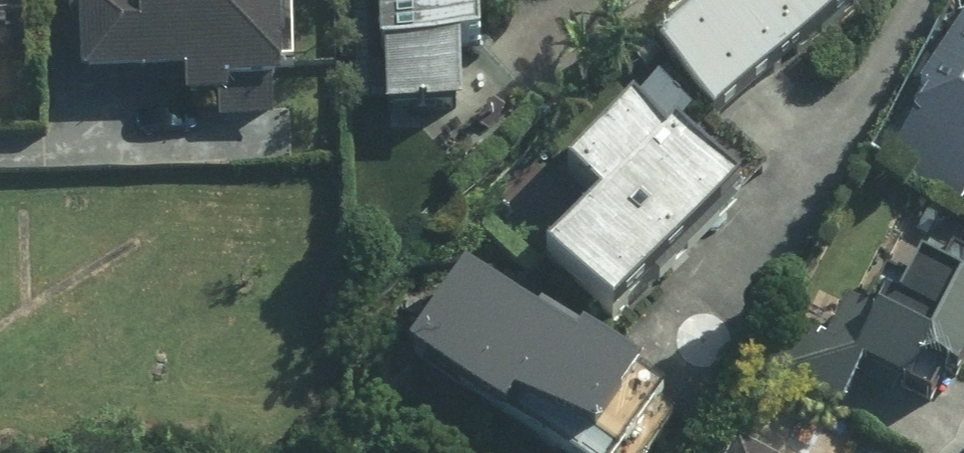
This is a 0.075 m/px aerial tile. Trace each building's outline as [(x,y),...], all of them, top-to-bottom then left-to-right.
[(79,3),(80,90),(184,88),(184,112),(230,111),(230,95),(284,94),(282,0),(98,0),(98,3),(79,3)] [(381,60),(383,64),(387,64),(388,125),(462,123),(461,63),(482,62),(481,0),(379,0),(381,60)] [(652,49),(714,131),(887,0),(716,0),(652,49)] [(963,202),(963,33),(922,95),(927,103),(887,162),(959,209),(963,202)] [(668,146),(632,110),(565,176),(601,213),(549,264),(615,331),(742,207),(675,140),(668,146)] [(845,413),(865,374),(931,409),(938,397),(953,395),(952,382),(960,386),(963,377),(963,267),(930,249),(910,287),(888,276),(869,312),(844,300),(798,389),(845,413)] [(469,277),(409,359),(504,428),(509,422),(552,452),(629,452),(665,403),(543,315),(536,325),(469,277)]
